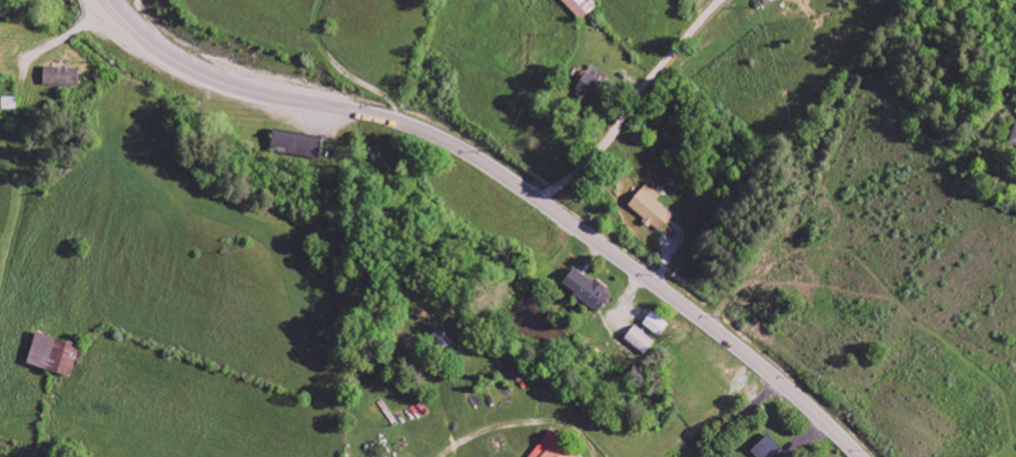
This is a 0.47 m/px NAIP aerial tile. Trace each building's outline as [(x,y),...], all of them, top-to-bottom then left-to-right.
[(597,8),(590,0),(561,0),(582,22),(597,8)] [(577,92),(595,102),(609,75),(591,66),(577,92)] [(80,69),(44,68),(44,87),(79,87),(80,69)] [(324,142),(275,132),(271,152),(320,161),(324,142)] [(660,233),(674,216),(656,202),(661,196),(647,184),(628,207),(660,233)] [(562,289),(601,312),(613,293),(574,270),(562,289)] [(669,326),(652,313),(643,326),(660,338),(669,326)] [(646,356),(654,341),(633,329),(624,343),(646,356)] [(79,347),(36,334),(27,365),(70,378),(79,347)] [(580,454),(552,431),(530,456),(578,456),(580,454)] [(782,448),(770,435),(752,452),(757,456),(772,456),(782,448)]
